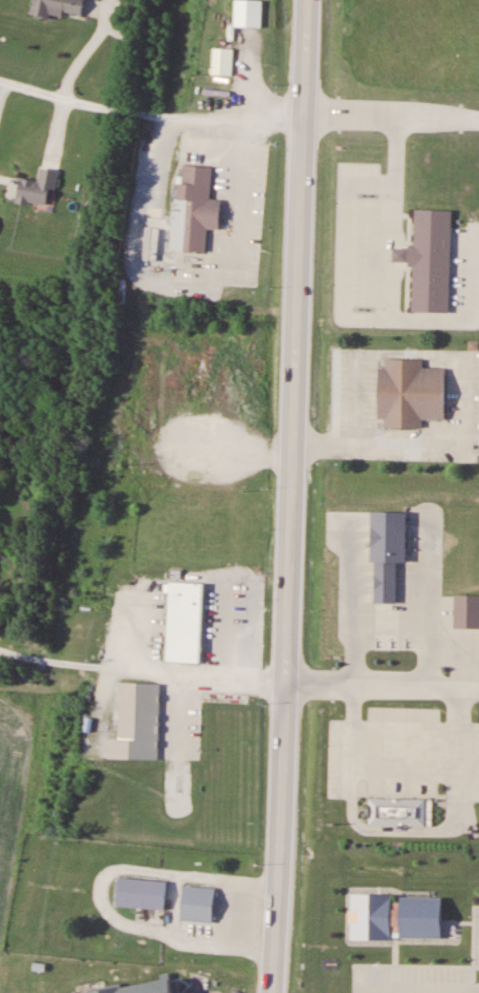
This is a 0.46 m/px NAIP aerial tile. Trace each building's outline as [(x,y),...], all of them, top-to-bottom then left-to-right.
[(61,19),(62,13),(83,16),(85,0),(34,0),(32,14),(61,19)] [(234,27),(261,27),(261,0),(234,0),(234,27)] [(233,76),(233,48),(212,48),(212,76),(233,76)] [(173,240),(181,158),(213,161),(205,243),(173,240)] [(59,171),(41,168),(39,181),(21,178),(17,202),(47,206),(50,189),(56,189),(59,171)] [(412,302),(415,203),(450,204),(447,303),(412,302)] [(378,412),(386,412),(386,422),(421,422),(421,415),(442,416),(443,363),(421,362),(421,355),(389,354),(389,363),(378,363),(378,412)] [(377,595),(377,556),(373,556),(374,506),(409,506),(409,555),(399,555),(399,595),(377,595)] [(175,574),(208,576),(202,656),(169,654),(175,574)] [(125,676),(160,678),(157,756),(112,753),(113,733),(122,733),(125,676)] [(372,793),(372,818),(436,819),(436,793),(372,793)] [(166,882),(118,878),(116,907),(164,910),(166,882)] [(214,924),(216,889),(183,887),(181,922),(214,924)] [(354,890),(446,892),(445,935),(353,933),(354,890)] [(184,971),(84,992),(192,992),(184,971)]
